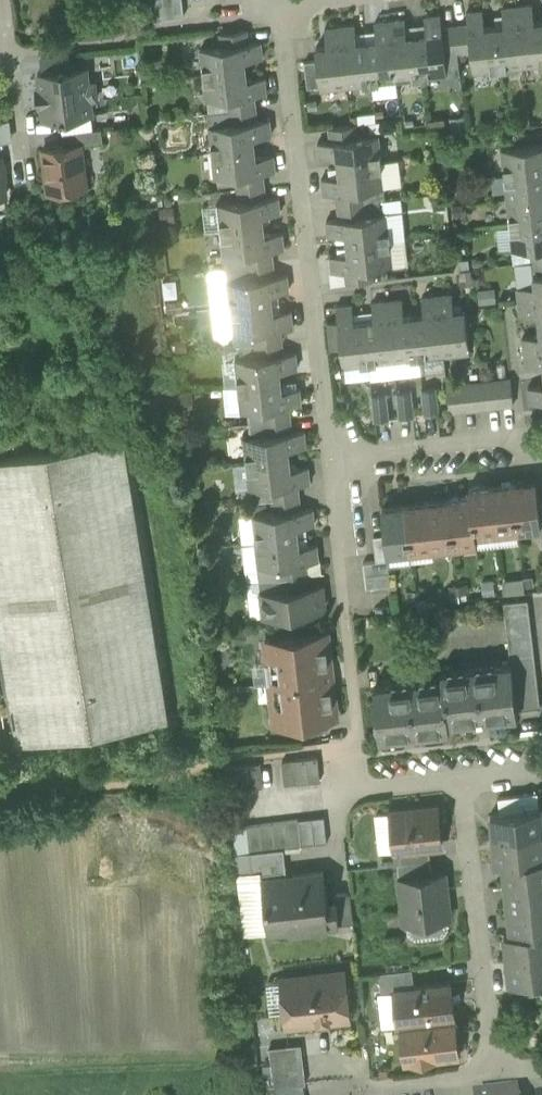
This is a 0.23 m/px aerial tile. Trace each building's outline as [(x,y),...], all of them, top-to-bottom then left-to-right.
[(147,3),(149,20),(160,19),(159,11),(158,6),(158,1),(147,3)] [(185,16),(184,3),(158,6),(159,11),(160,19),(185,16)] [(541,66),(541,22),(535,23),(533,6),(518,7),(525,68),(541,66)] [(500,71),(525,68),(518,7),(503,9),(505,27),(495,28),(500,71)] [(474,74),(500,71),(495,28),(485,29),(483,11),(467,13),(468,26),(471,52),(474,74)] [(422,79),(448,76),(445,55),(442,29),(441,16),(425,18),(427,35),(417,37),(422,79)] [(397,82),(422,79),(417,37),(407,38),(405,20),(390,22),(397,82)] [(377,41),(367,42),(372,85),(397,82),(390,22),(375,23),(377,41)] [(347,88),(372,85),(367,42),(357,43),(355,26),(340,27),(347,88)] [(468,26),(455,27),(458,53),(471,52),(468,26)] [(321,91),(347,88),(340,27),(325,29),(327,47),(317,48),(318,60),(321,86),(321,91)] [(445,55),(458,53),(455,27),(442,29),(445,55)] [(221,34),(222,47),(248,44),(247,31),(221,34)] [(201,49),(204,75),(246,70),(245,60),(263,58),(261,42),(248,44),(222,47),(201,49)] [(458,53),(445,55),(448,76),(461,75),(458,53)] [(41,60),(43,73),(76,69),(74,56),(41,60)] [(305,62),(308,88),(321,86),(318,60),(305,62)] [(43,105),(45,121),(62,119),(92,115),(90,100),(98,99),(96,83),(88,84),(87,68),(76,69),(43,73),(39,73),(41,90),(36,90),(38,106),(43,105)] [(248,80),(246,70),(204,75),(207,101),(208,101),(228,99),(254,96),(267,94),(265,78),(248,80)] [(397,82),(372,85),(374,99),(399,96),(397,82)] [(228,99),(230,111),(256,109),(254,96),(228,99)] [(230,111),(228,99),(208,101),(209,114),(230,111)] [(257,122),(256,109),(230,111),(231,124),(257,122)] [(210,127),(231,124),(230,111),(209,114),(208,114),(210,127)] [(94,130),(92,115),(62,119),(63,134),(94,130)] [(465,117),(448,119),(450,140),(467,138),(465,117)] [(210,127),(212,153),(255,148),(254,138),(272,136),(270,120),(257,122),(231,124),(210,127)] [(330,129),(331,142),(357,139),(356,126),(352,126),(330,129)] [(63,134),(65,147),(81,145),(81,146),(104,143),(102,129),(94,130),(63,134)] [(338,157),(339,167),(382,162),(379,136),(357,139),(331,142),(318,143),(320,159),(338,157)] [(43,150),(49,193),(86,188),(81,146),(81,145),(65,147),(43,150)] [(505,175),(541,171),(541,145),(502,149),(505,175)] [(256,158),(255,148),(212,153),(215,179),(237,176),(263,173),(276,172),(274,156),(256,158)] [(399,161),(382,162),(385,188),(402,186),(399,161)] [(385,188),(382,162),(339,167),(340,177),(322,179),(324,195),(337,194),(363,191),(381,189),(385,188)] [(507,200),(541,196),(541,171),(505,175),(507,200)] [(237,176),(239,189),(264,186),(263,173),(237,176)] [(266,199),(264,186),(239,189),(240,202),(266,199)] [(363,191),(365,203),(382,201),(381,189),(363,191)] [(337,194),(339,207),(365,204),(365,203),(363,191),(337,194)] [(446,194),(431,196),(433,212),(448,211),(446,194)] [(510,225),(541,221),(541,196),(507,200),(510,225)] [(218,205),(221,231),(264,226),(263,216),(281,214),(279,198),(266,199),(240,202),(218,205)] [(402,200),(382,201),(384,215),(388,214),(391,240),(406,238),(402,200)] [(382,201),(365,203),(365,204),(366,217),(384,215),(382,201)] [(366,217),(365,204),(339,207),(340,220),(366,217)] [(206,232),(221,231),(218,205),(203,206),(206,232)] [(347,235),(348,245),(391,240),(388,214),(384,215),(366,217),(340,220),(327,221),(329,237),(347,235)] [(510,225),(513,251),(531,249),(541,248),(541,221),(510,225)] [(513,251),(510,225),(496,227),(499,253),(513,251)] [(265,236),(264,226),(221,231),(224,257),(246,254),(272,251),(285,250),(283,234),(265,236)] [(409,265),(406,238),(391,240),(394,266),(409,265)] [(394,266),(391,240),(348,245),(349,255),(331,257),(333,273),(346,271),(372,269),(394,266)] [(541,261),(541,248),(531,249),(532,262),(541,261)] [(272,251),(246,254),(247,267),(273,264),(272,251)] [(225,270),(247,267),(246,254),(224,257),(225,270)] [(541,274),(541,261),(532,262),(534,275),(541,274)] [(515,264),(517,288),(535,286),(534,275),(532,262),(515,264)] [(273,264),(247,267),(249,280),(275,277),(273,264)] [(227,283),(249,280),(247,267),(225,270),(227,283)] [(346,271),(348,284),(373,282),(372,269),(346,271)] [(227,283),(225,270),(208,271),(212,310),(230,308),(227,283)] [(471,270),(460,272),(461,287),(475,285),(474,277),(472,277),(471,270)] [(519,303),(541,300),(541,274),(534,275),(535,286),(517,288),(519,303)] [(227,283),(230,308),(273,304),(272,294),(289,292),(288,276),(275,277),(249,280),(227,283)] [(495,288),(478,290),(479,304),(496,303),(495,288)] [(453,294),(438,296),(444,357),(470,354),(466,311),(455,312),(453,294)] [(420,360),(444,357),(438,296),(423,298),(425,316),(415,317),(420,360)] [(403,300),(388,302),(395,362),(420,360),(415,317),(405,318),(403,300)] [(540,326),(541,326),(541,300),(519,303),(521,318),(538,316),(540,326)] [(370,365),(395,362),(388,302),(373,304),(375,321),(365,322),(370,365)] [(274,314),(273,304),(230,308),(233,334),(255,332),(281,329),(293,328),(292,312),(274,314)] [(345,368),(370,365),(365,322),(355,324),(353,306),(337,308),(339,323),(342,349),(344,368),(345,368)] [(233,334),(230,308),(212,310),(215,336),(233,334)] [(329,324),(332,350),(342,349),(339,323),(329,324)] [(525,353),(541,351),(541,326),(540,326),(541,336),(523,338),(525,353)] [(255,332),(256,345),(282,342),(281,329),(255,332)] [(256,345),(255,332),(233,334),(234,347),(256,345)] [(283,355),(282,342),(256,345),(257,358),(283,355)] [(525,353),(526,368),(541,366),(541,351),(525,353)] [(236,360),(239,386),(282,381),(280,371),(298,369),(296,353),(283,355),(257,358),(236,360)] [(445,372),(444,357),(420,360),(421,374),(445,372)] [(239,386),(236,360),(222,362),(224,388),(239,386)] [(395,362),(396,378),(421,376),(421,374),(420,360),(395,362)] [(370,365),(371,378),(371,380),(396,378),(395,362),(370,365)] [(371,378),(370,365),(345,368),(347,381),(371,378)] [(511,379),(499,381),(501,407),(514,405),(511,379)] [(283,391),(282,381),(239,386),(242,412),(249,411),(263,410),(289,407),(302,405),(300,389),(283,391)] [(490,408),(501,407),(499,381),(487,382),(490,408)] [(477,410),(490,408),(487,382),(474,384),(477,410)] [(464,411),(477,410),(474,384),(461,385),(464,411)] [(451,413),(464,411),(461,385),(448,387),(451,413)] [(226,414),(242,412),(239,386),(224,388),(226,414)] [(529,388),(530,404),(541,402),(541,386),(529,388)] [(423,390),(426,415),(439,414),(436,388),(423,390)] [(398,392),(401,418),(414,417),(411,391),(398,392)] [(373,395),(376,421),(389,420),(386,394),(373,395)] [(263,410),(265,423),(291,420),(289,407),(263,410)] [(265,423),(263,410),(249,411),(250,424),(265,423)] [(292,433),(291,420),(265,423),(266,436),(292,433)] [(266,436),(265,423),(250,424),(251,437),(266,436)] [(245,438),(248,464),(290,459),(289,449),(307,447),(305,431),(292,433),(266,436),(251,437),(245,438)] [(11,742),(174,717),(130,436),(0,457),(0,670),(11,742)] [(291,469),(290,459),(248,464),(250,490),(259,489),(272,488),(298,485),(311,483),(309,467),(291,469)] [(250,490),(248,464),(234,465),(236,492),(250,490)] [(536,480),(513,483),(519,531),(541,528),(541,519),(536,480)] [(497,533),(519,531),(513,483),(492,485),(497,533)] [(272,488),(273,501),(299,498),(298,485),(272,488)] [(476,536),(497,533),(492,485),(469,488),(470,497),(476,536)] [(261,502),(273,501),(272,488),(259,489),(261,502)] [(477,544),(476,536),(470,497),(449,499),(454,546),(477,544)] [(301,511),(299,498),(273,501),(275,514),(301,511)] [(433,549),(454,546),(449,499),(428,502),(433,549)] [(411,551),(433,549),(428,502),(406,504),(411,551)] [(389,554),(411,551),(406,504),(383,507),(387,535),(389,554)] [(253,516),(256,542),(299,537),(298,527),(315,526),(314,509),(301,511),(275,514),(253,516)] [(256,542),(253,516),(240,518),(243,543),(256,542)] [(497,533),(499,546),(520,543),(519,531),(497,533)] [(476,536),(477,544),(477,548),(499,546),(497,533),(476,536)] [(374,536),(377,561),(389,560),(389,559),(389,554),(387,535),(374,536)] [(300,547),(299,537),(256,542),(259,568),(281,565),(307,562),(320,561),(318,545),(300,547)] [(256,542),(243,543),(247,582),(261,580),(259,568),(256,542)] [(433,549),(411,551),(413,563),(434,560),(433,549)] [(411,551),(389,554),(389,559),(389,560),(390,568),(413,565),(413,563),(411,551)] [(390,568),(389,560),(377,561),(364,563),(367,587),(392,584),(390,568)] [(281,565),(283,578),(308,575),(307,562),(281,565)] [(281,565),(259,568),(261,580),(269,580),(283,578),(281,565)] [(269,580),(271,593),(310,589),(308,575),(283,578),(269,580)] [(524,578),(503,580),(505,595),(526,593),(524,578)] [(282,614),(284,616),(289,615),(291,613),(325,609),(322,587),(310,589),(271,593),(262,594),(264,616),(282,614)] [(264,616),(262,594),(249,595),(251,617),(264,616)] [(505,603),(517,709),(540,707),(528,600),(505,603)] [(271,682),(276,724),(301,721),(327,718),(337,717),(328,635),(267,642),(269,663),(271,682)] [(271,682),(269,663),(253,665),(255,684),(271,682)] [(443,673),(444,680),(448,723),(517,715),(511,665),(443,673)] [(449,730),(448,723),(444,680),(375,688),(381,738),(449,730)] [(301,721),(302,734),(329,731),(327,718),(301,721)] [(298,784),(321,782),(319,757),(295,760),(298,784)] [(283,761),(286,785),(298,784),(295,760),(283,761)] [(249,765),(251,789),(264,787),(261,763),(249,765)] [(225,767),(228,791),(251,789),(249,765),(225,767)] [(501,795),(502,810),(541,808),(541,793),(501,795)] [(390,812),(394,851),(401,850),(430,847),(442,845),(437,806),(390,812)] [(494,839),(541,834),(541,810),(541,809),(491,815),(494,839)] [(312,818),(315,844),(328,843),(325,817),(312,818)] [(300,820),(302,846),(315,844),(312,818),(300,820)] [(300,820),(286,822),(290,847),(302,846),(300,820)] [(285,848),(290,847),(286,822),(274,823),(276,849),(285,848)] [(261,824),(263,850),(276,849),(274,823),(261,824)] [(261,824),(248,826),(251,852),(263,850),(261,824)] [(235,854),(251,852),(248,826),(232,828),(235,854)] [(494,839),(497,864),(503,863),(503,862),(541,858),(541,834),(494,839)] [(401,850),(402,863),(431,860),(430,847),(401,850)] [(253,874),(254,883),(263,882),(263,879),(288,876),(285,848),(276,849),(263,850),(251,852),(253,874)] [(235,854),(238,876),(241,875),(253,874),(251,852),(235,854)] [(238,876),(235,854),(229,854),(231,876),(238,876)] [(503,862),(503,863),(506,886),(541,882),(541,858),(503,862)] [(433,875),(431,860),(402,863),(399,864),(400,879),(433,875)] [(263,879),(263,882),(269,932),(340,924),(338,901),(336,901),(328,902),(325,872),(288,876),(263,879)] [(248,934),(269,932),(263,882),(254,883),(253,874),(241,875),(248,934)] [(405,922),(407,922),(448,917),(451,917),(446,874),(433,875),(400,879),(405,922)] [(506,886),(509,910),(541,906),(541,882),(506,886)] [(338,901),(340,924),(355,922),(351,893),(336,894),(336,901),(338,901)] [(509,910),(511,933),(541,930),(541,906),(509,910)] [(450,928),(448,917),(407,922),(408,933),(416,939),(444,935),(450,928)] [(511,933),(505,934),(507,958),(541,954),(541,930),(511,933)] [(507,958),(510,983),(522,981),(541,979),(541,954),(507,958)] [(287,1020),(288,1027),(289,1027),(289,1022),(351,1015),(351,1020),(353,1020),(347,967),(345,967),(346,972),(283,979),(283,974),(281,974),(282,981),(289,980),(293,1020),(287,1020)] [(345,967),(283,974),(283,979),(346,972),(345,967)] [(380,971),(383,992),(395,990),(395,988),(415,986),(413,968),(380,971)] [(524,994),(541,992),(541,979),(522,981),(524,994)] [(289,980),(282,981),(287,1020),(293,1020),(289,980)] [(399,1022),(408,1021),(455,1016),(451,982),(415,986),(395,988),(395,990),(399,1022)] [(289,1022),(289,1027),(351,1020),(351,1015),(289,1022)] [(460,1055),(455,1016),(408,1021),(409,1036),(404,1037),(406,1054),(423,1052),(424,1059),(460,1055)] [(276,1094),(305,1094),(303,1082),(299,1045),(303,1044),(302,1043),(271,1046),(275,1085),(276,1094)]
